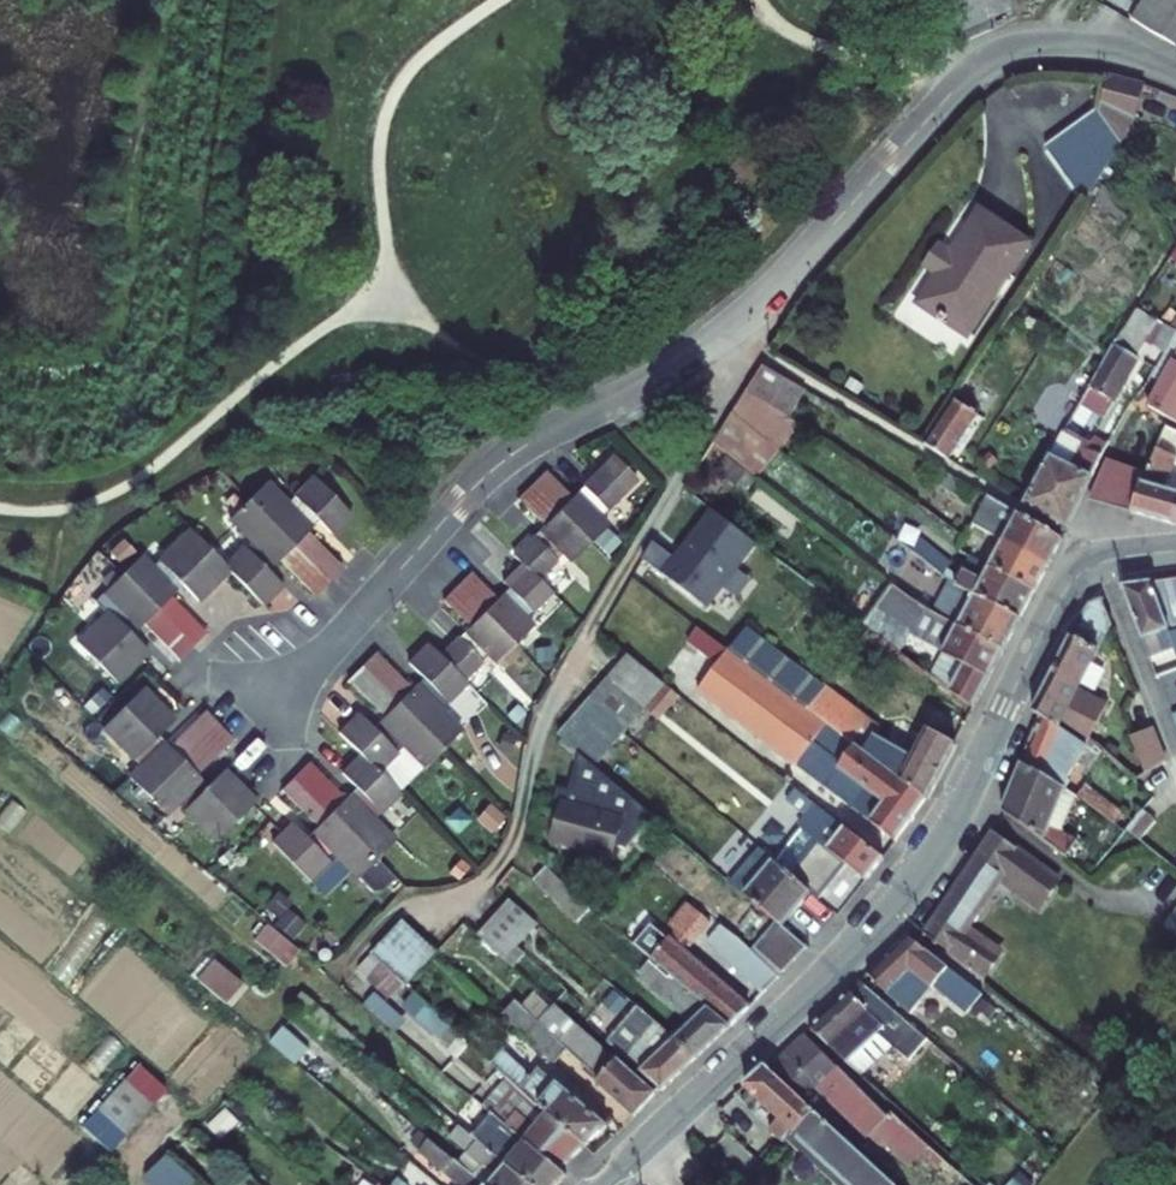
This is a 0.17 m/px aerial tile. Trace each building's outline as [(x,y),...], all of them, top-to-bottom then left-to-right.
[(1136,13),(1153,23),(1175,35),(1175,0),(1168,0),(1166,3),(1161,0),(1145,0),(1136,13)] [(1087,108),(1113,145),(1136,82),(1093,90),(1086,100),(1087,108)] [(1113,145),(1087,108),(1036,143),(1078,201),(1113,145)] [(932,271),(982,305),(1018,246),(967,215),(932,271)] [(976,316),(982,305),(932,271),(925,282),(976,316)] [(976,316),(925,282),(910,307),(961,339),(976,316)] [(1118,404),(1150,322),(1131,312),(1104,362),(1093,391),(1118,404)] [(1169,331),(1158,325),(1145,350),(1156,355),(1169,331)] [(1151,409),(1175,422),(1175,360),(1151,409)] [(807,394),(793,386),(765,370),(746,396),(777,414),(787,421),(807,394)] [(760,438),(777,414),(746,396),(744,400),(732,417),(760,438)] [(953,404),(926,449),(951,463),(977,418),(953,404)] [(750,453),(760,438),(732,417),(721,432),(750,453)] [(1063,429),(1059,436),(1091,452),(1094,445),(1063,429)] [(1134,515),(1133,516),(1175,526),(1175,478),(1175,477),(1175,475),(1175,435),(1171,433),(1152,476),(1134,515)] [(1068,528),(1083,500),(1106,459),(1091,452),(1059,436),(1022,503),(1068,528)] [(1134,515),(1152,476),(1113,457),(1094,497),(1134,515)] [(532,469),(519,482),(574,539),(593,520),(585,512),(579,506),(586,500),(592,506),(612,487),(587,461),(555,492),(532,469)] [(289,487),(290,488),(330,522),(345,508),(308,468),(289,487)] [(326,526),(330,522),(290,488),(294,493),(286,501),(280,495),(261,475),(243,492),(322,575),(334,564),(299,525),(304,519),(299,514),(307,506),(326,526)] [(555,557),(574,539),(519,482),(505,495),(528,518),(522,524),(528,529),(520,537),(515,531),(499,548),(505,555),(522,574),(540,556),(533,549),(540,542),(548,549),(555,557)] [(289,487),(280,495),(286,501),(294,493),(290,488),(289,487)] [(308,588),(322,575),(243,492),(223,511),(243,531),(248,537),(242,543),(236,537),(218,555),(226,564),(256,595),(274,578),(259,562),(254,557),(261,550),(267,556),(273,550),(308,588)] [(987,497),(973,522),(1050,566),(1065,540),(987,497)] [(579,506),(585,512),(592,506),(586,500),(579,506)] [(307,506),(299,514),(304,519),(312,512),(307,506)] [(648,540),(637,557),(699,608),(752,543),(708,511),(670,558),(648,540)] [(997,550),(989,564),(1036,590),(1050,566),(973,522),(968,532),(997,550)] [(522,524),(515,531),(520,537),(528,529),(522,524)] [(191,598),(197,592),(226,564),(218,555),(190,525),(154,560),(159,564),(151,572),(147,567),(134,554),(115,573),(187,646),(200,633),(163,596),(169,590),(164,585),(171,578),(177,583),(191,598)] [(977,594),(1020,619),(1036,590),(989,564),(975,556),(965,574),(949,566),(953,559),(913,530),(903,544),(944,575),(977,594)] [(243,531),(236,537),(242,543),(248,537),(243,531)] [(533,549),(540,556),(548,549),(540,542),(533,549)] [(261,550),(254,557),(259,562),(267,556),(261,550)] [(446,582),(499,641),(519,622),(511,614),(505,607),(512,600),(518,607),(537,589),(522,574),(505,555),(486,573),(499,587),(493,593),(487,588),(482,593),(459,569),(446,582)] [(154,560),(147,567),(151,572),(159,564),(154,560)] [(888,576),(908,591),(933,609),(1001,652),(1020,619),(977,594),(968,609),(898,563),(888,576)] [(106,615),(100,609),(69,639),(107,678),(139,647),(119,628),(126,620),(132,626),(136,622),(173,659),(187,646),(115,573),(97,590),(114,608),(106,615)] [(164,585),(169,590),(177,583),(171,578),(164,585)] [(1175,669),(1175,658),(1168,637),(1175,635),(1175,579),(1145,582),(1122,592),(1154,678),(1175,669)] [(455,618),(452,623),(451,623),(457,629),(448,637),(443,632),(423,650),(447,673),(466,655),(460,649),(468,642),(474,648),(482,657),(487,652),(499,641),(446,582),(432,594),(455,618)] [(494,582),(487,588),(493,593),(499,587),(494,582)] [(114,608),(97,590),(89,598),(100,609),(106,615),(114,608)] [(946,642),(927,675),(970,707),(1001,652),(933,609),(908,591),(897,606),(946,642)] [(512,600),(505,607),(511,614),(518,607),(512,600)] [(1076,740),(1077,740),(1101,704),(1076,683),(1109,629),(1092,604),(1036,707),(1045,714),(1076,740)] [(119,628),(125,633),(132,626),(126,620),(119,628)] [(826,685),(743,622),(723,648),(806,711),(826,685)] [(451,623),(443,632),(448,637),(457,629),(451,623)] [(855,748),(840,737),(825,726),(806,711),(723,648),(690,623),(676,642),(708,667),(693,688),(792,763),(804,747),(824,762),(812,777),(810,779),(890,838),(919,796),(855,748)] [(468,642),(460,649),(466,655),(474,648),(468,642)] [(352,663),(432,746),(450,728),(431,707),(425,702),(432,695),(438,700),(455,682),(447,673),(423,650),(418,645),(401,661),(415,675),(421,681),(414,687),(409,681),(403,687),(366,650),(352,663)] [(632,707),(638,712),(660,684),(622,654),(601,681),(632,707)] [(349,711),(344,716),(330,730),(357,758),(388,791),(397,782),(392,777),(410,760),(413,764),(432,746),(352,663),(340,676),(375,713),(370,718),(376,724),(368,731),(363,725),(349,711)] [(1154,678),(1161,697),(1175,691),(1175,669),(1154,678)] [(415,675),(409,681),(414,687),(421,681),(415,675)] [(806,711),(825,726),(850,693),(831,678),(826,685),(806,711)] [(638,712),(632,707),(601,681),(581,704),(618,735),(638,712)] [(674,696),(660,684),(638,712),(652,723),(674,696)] [(149,736),(159,726),(162,723),(132,691),(93,728),(123,760),(129,754),(137,762),(119,779),(136,797),(187,749),(211,726),(199,714),(162,749),(156,744),(150,750),(143,742),(149,736)] [(840,737),(858,714),(865,704),(850,693),(825,726),(840,737)] [(432,695),(425,702),(431,707),(438,700),(432,695)] [(571,754),(590,770),(618,735),(581,704),(552,740),(571,754)] [(840,737),(855,748),(873,726),(858,714),(840,737)] [(1045,714),(1021,763),(1059,793),(1064,781),(1055,773),(1077,740),(1076,740),(1045,714)] [(370,718),(363,725),(368,731),(376,724),(370,718)] [(909,752),(873,726),(855,748),(919,796),(950,742),(926,724),(909,752)] [(187,776),(203,762),(225,741),(211,726),(187,749),(136,797),(154,817),(166,805),(173,800),(179,807),(173,812),(202,843),(242,806),(213,775),(199,789),(193,795),(186,786),(192,781),(187,776)] [(1123,735),(1135,771),(1141,766),(1157,759),(1145,727),(1123,735)] [(156,744),(149,736),(143,742),(150,750),(156,744)] [(824,762),(804,747),(792,763),(812,777),(824,762)] [(129,754),(123,760),(130,768),(137,762),(129,754)] [(590,770),(571,754),(563,793),(556,792),(552,805),(557,806),(548,847),(609,854),(609,846),(621,848),(647,815),(590,770)] [(388,791),(357,758),(337,776),(350,791),(356,797),(349,803),(344,797),(339,802),(302,764),(288,777),(368,859),(386,841),(366,822),(360,815),(367,809),(373,815),(393,797),(388,791)] [(998,811),(1083,876),(1092,864),(1068,847),(1074,840),(1048,821),(1059,793),(1021,763),(998,811)] [(305,845),(320,857),(325,853),(343,872),(349,878),(368,859),(288,777),(275,789),(312,827),(306,833),(312,838),(305,845)] [(192,781),(186,786),(193,795),(199,789),(192,781)] [(857,878),(875,856),(784,783),(774,796),(798,815),(790,825),(857,878)] [(350,791),(344,797),(349,803),(356,797),(350,791)] [(173,800),(166,805),(173,812),(179,807),(173,800)] [(367,809),(360,815),(366,822),(373,815),(367,809)] [(298,840),(285,826),(265,845),(303,884),(322,865),(317,860),(320,857),(305,845),(304,845),(298,840)] [(1054,879),(989,832),(920,930),(974,973),(990,951),(953,923),(989,874),(1035,907),(1054,879)] [(306,833),(298,840),(304,845),(305,845),(312,838),(306,833)] [(803,888),(752,846),(732,870),(738,875),(731,882),(778,919),(803,888)] [(322,865),(303,884),(316,898),(343,872),(325,853),(320,857),(317,860),(322,865)] [(583,902),(538,863),(527,876),(571,915),(583,902)] [(474,930),(502,953),(534,916),(506,892),(474,930)] [(646,918),(626,940),(641,952),(684,989),(704,968),(680,947),(705,915),(685,898),(659,929),(646,918)] [(1156,924),(1175,940),(1175,899),(1156,924)] [(289,939),(257,912),(244,926),(276,954),(289,939)] [(397,978),(427,944),(392,916),(362,947),(397,978)] [(806,941),(778,919),(758,943),(783,963),(806,941)] [(700,937),(718,951),(731,937),(713,922),(700,937)] [(718,951),(760,985),(774,972),(731,937),(718,951)] [(900,937),(865,968),(894,991),(898,985),(924,1006),(950,977),(900,937)] [(684,989),(641,952),(628,966),(679,1010),(663,1027),(691,1051),(721,1022),(684,989)] [(212,956),(196,975),(224,999),(240,979),(212,956)] [(743,1002),(704,968),(684,989),(721,1022),(743,1002)] [(911,1024),(857,975),(808,1020),(867,1074),(911,1024)] [(580,1021),(548,994),(530,1016),(503,994),(491,1008),(548,1057),(563,1040),(580,1021)] [(391,1033),(401,1022),(375,997),(365,1008),(391,1033)] [(402,1013),(450,1057),(463,1042),(415,999),(402,1013)] [(663,1027),(632,1001),(604,1032),(661,1080),(691,1051),(663,1027)] [(461,1034),(545,1108),(582,1139),(603,1116),(536,1057),(529,1066),(475,1018),(461,1034)] [(580,1021),(563,1040),(597,1068),(592,1073),(631,1106),(654,1084),(580,1021)] [(271,1038),(296,1059),(309,1042),(284,1022),(271,1038)] [(812,1103),(901,1184),(922,1184),(946,1159),(887,1104),(882,1109),(804,1028),(766,1061),(812,1103)] [(762,1058),(741,1077),(777,1109),(767,1121),(782,1134),(787,1129),(812,1103),(766,1061),(762,1058)] [(141,1060),(129,1074),(156,1098),(169,1084),(141,1060)] [(129,1074),(115,1090),(143,1114),(156,1098),(129,1074)] [(115,1090),(102,1105),(130,1129),(143,1114),(115,1090)] [(812,1103),(787,1129),(848,1184),(901,1184),(812,1103)] [(130,1129),(102,1105),(86,1123),(114,1147),(130,1129)] [(582,1139),(545,1108),(531,1124),(513,1107),(503,1119),(559,1166),(582,1139)] [(504,1161),(532,1184),(543,1184),(559,1166),(503,1119),(490,1108),(479,1121),(513,1149),(504,1161)] [(492,1184),(532,1184),(504,1161),(493,1174),(461,1146),(455,1154),(492,1184)] [(455,1154),(447,1163),(474,1184),(492,1184),(455,1154)] [(163,1159),(142,1180),(148,1184),(195,1184),(196,1184),(163,1159)]
